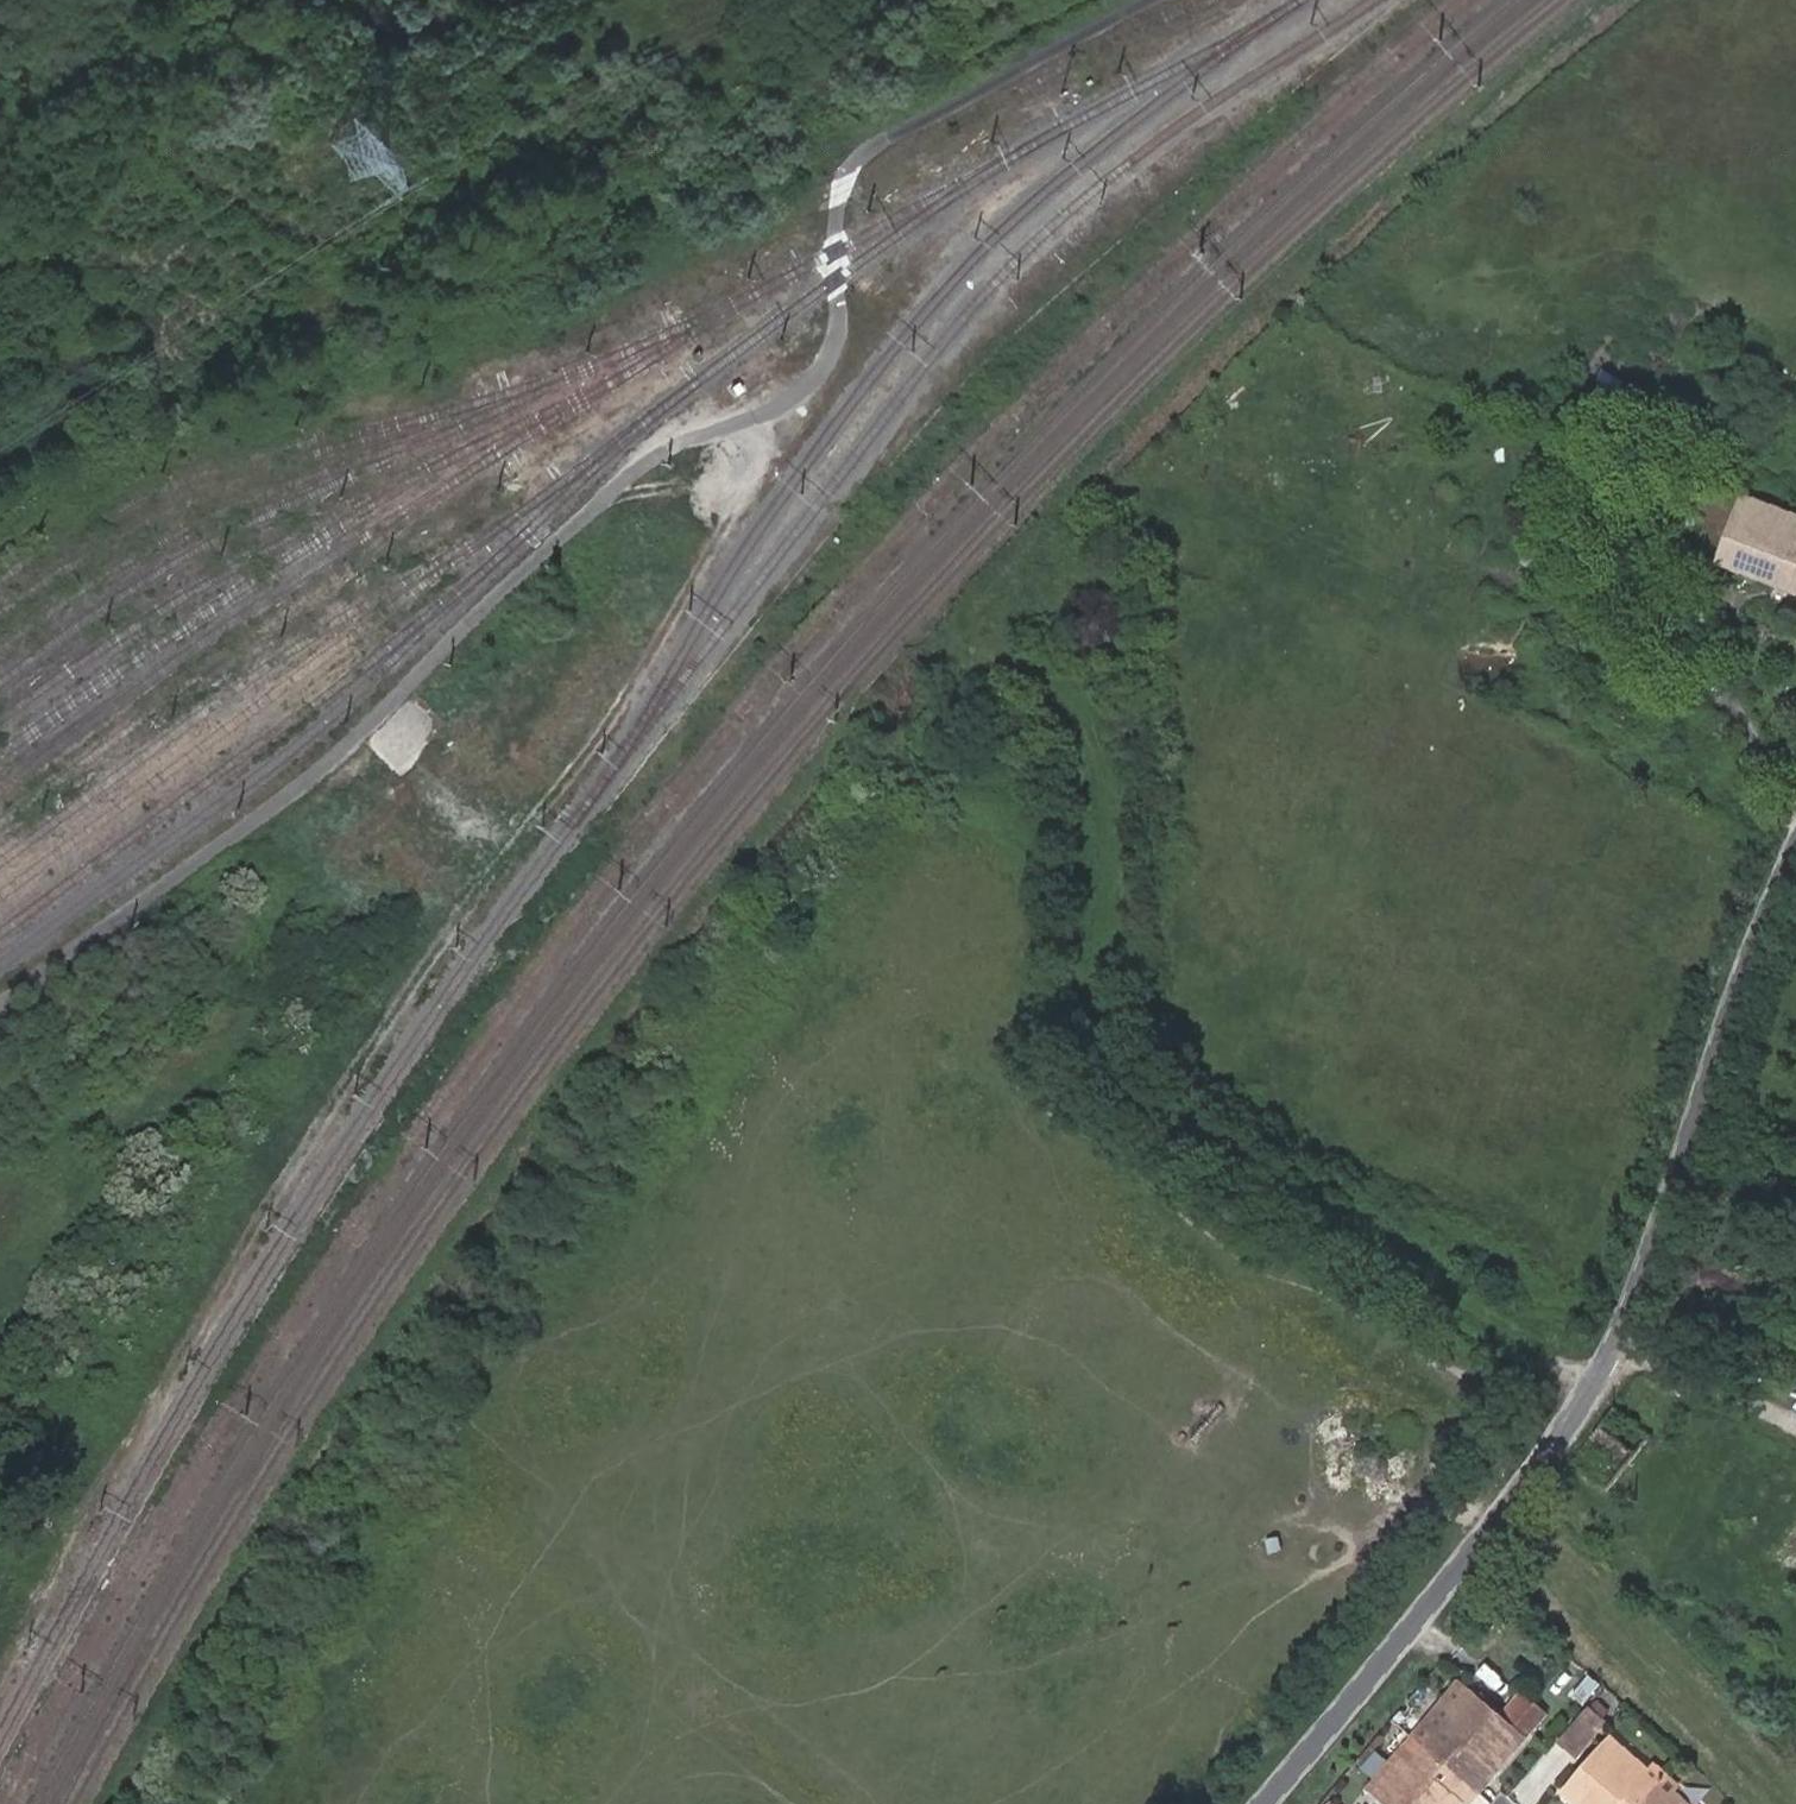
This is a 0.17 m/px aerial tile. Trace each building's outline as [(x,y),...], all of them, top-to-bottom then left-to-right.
[(1742,498),(1717,563),(1795,593),(1795,519),(1742,498)] [(1461,1803),(1474,1803),(1481,1797),(1476,1793),(1496,1771),(1500,1775),(1515,1757),(1488,1734),(1454,1704),(1423,1740),(1435,1750),(1419,1768),(1461,1803)] [(1536,1734),(1509,1710),(1492,1729),(1519,1752),(1536,1734)] [(1594,1718),(1606,1728),(1607,1729),(1614,1722),(1601,1711),(1594,1718)] [(1592,1716),(1562,1753),(1580,1767),(1611,1732),(1607,1729),(1606,1728),(1594,1718),(1592,1716)] [(1488,1734),(1515,1757),(1519,1752),(1492,1729),(1488,1734)] [(1625,1783),(1631,1775),(1608,1755),(1566,1803),(1649,1803),(1625,1783)] [(1405,1756),(1364,1802),(1366,1803),(1373,1803),(1383,1792),(1392,1800),(1407,1782),(1419,1768),(1405,1756)] [(1392,1800),(1383,1792),(1373,1803),(1461,1803),(1419,1768),(1407,1782),(1392,1800)] [(1625,1783),(1649,1803),(1654,1803),(1662,1795),(1648,1782),(1644,1786),(1631,1775),(1625,1783)]
